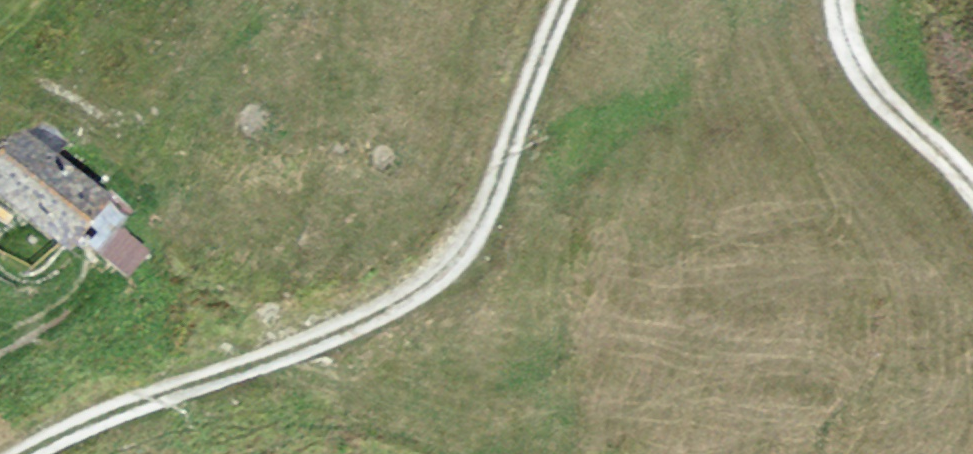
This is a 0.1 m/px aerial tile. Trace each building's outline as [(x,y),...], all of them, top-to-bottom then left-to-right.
[(21,138),(0,166),(0,189),(40,218),(68,239),(100,196),(21,138)]
